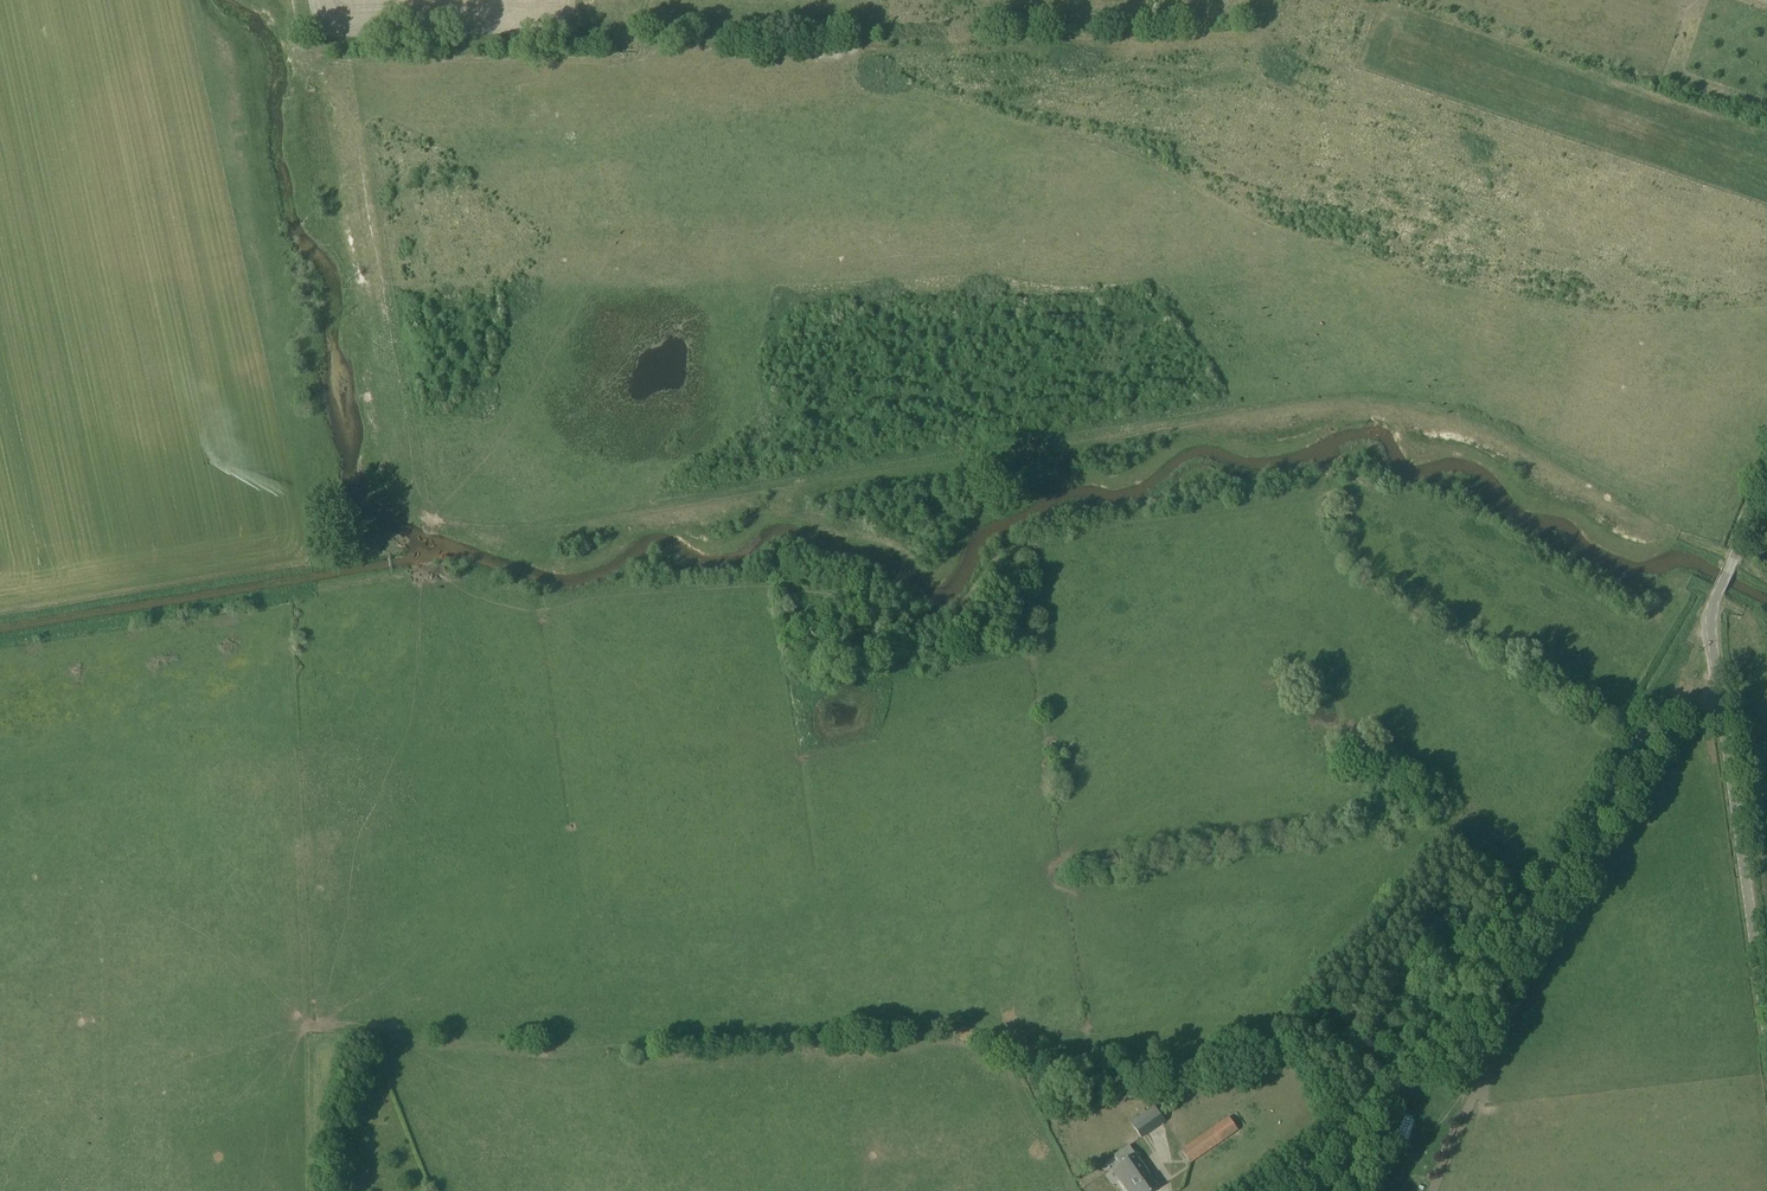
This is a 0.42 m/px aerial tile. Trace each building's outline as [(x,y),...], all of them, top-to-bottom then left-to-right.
[(1146,1118),(1154,1129),(1167,1120),(1160,1109),(1146,1118)] [(1191,1162),(1238,1129),(1229,1117),(1182,1150),(1191,1162)] [(1114,1168),(1113,1169),(1128,1190),(1154,1190),(1159,1187),(1130,1145),(1114,1156),(1120,1164),(1114,1168)]
